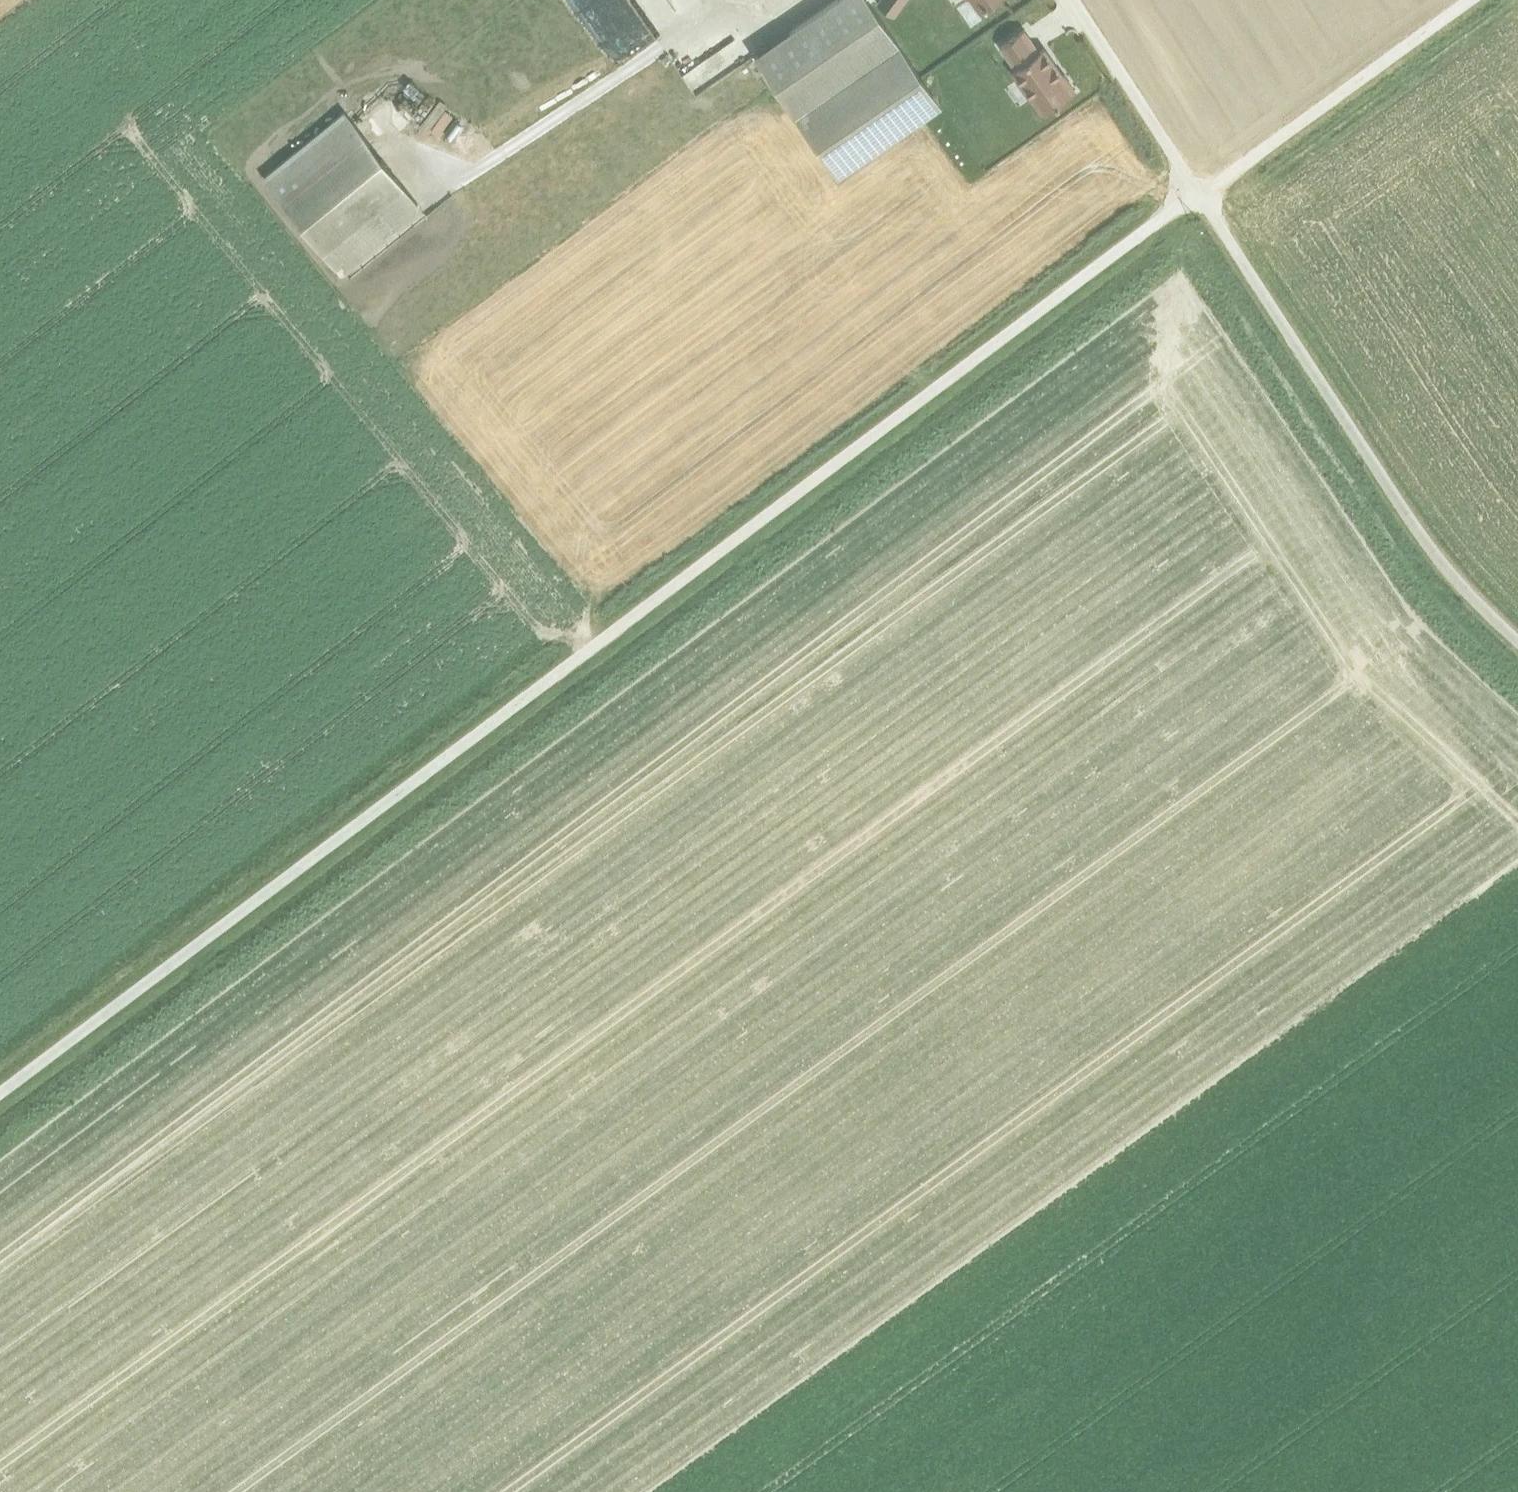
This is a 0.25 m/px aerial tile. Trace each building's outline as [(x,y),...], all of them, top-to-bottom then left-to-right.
[(838,177),(942,105),(870,0),(833,0),(755,55),(838,177)] [(775,12),(793,0),(767,0),(775,12)] [(978,11),(995,0),(971,0),(978,11)] [(1024,29),(999,46),(1014,68),(1010,71),(1030,100),(1032,99),(1042,113),(1076,90),(1064,74),(1063,75),(1044,48),(1040,51),(1024,29)] [(698,96),(751,56),(735,35),(682,75),(698,96)] [(348,265),(419,207),(350,123),(279,181),(348,265)]
